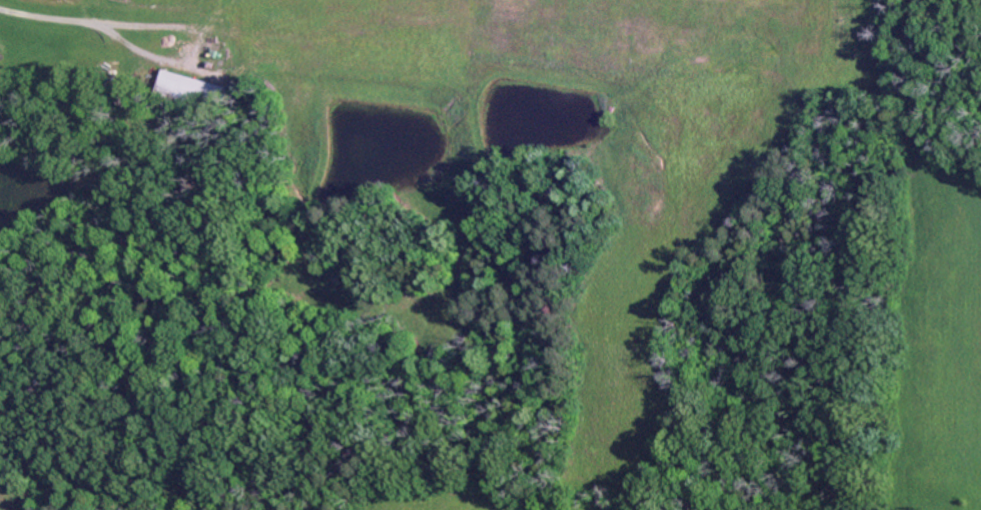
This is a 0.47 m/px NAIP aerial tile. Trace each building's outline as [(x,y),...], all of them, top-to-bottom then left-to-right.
[(219,114),(155,97),(162,71),(226,89),(219,114)]
